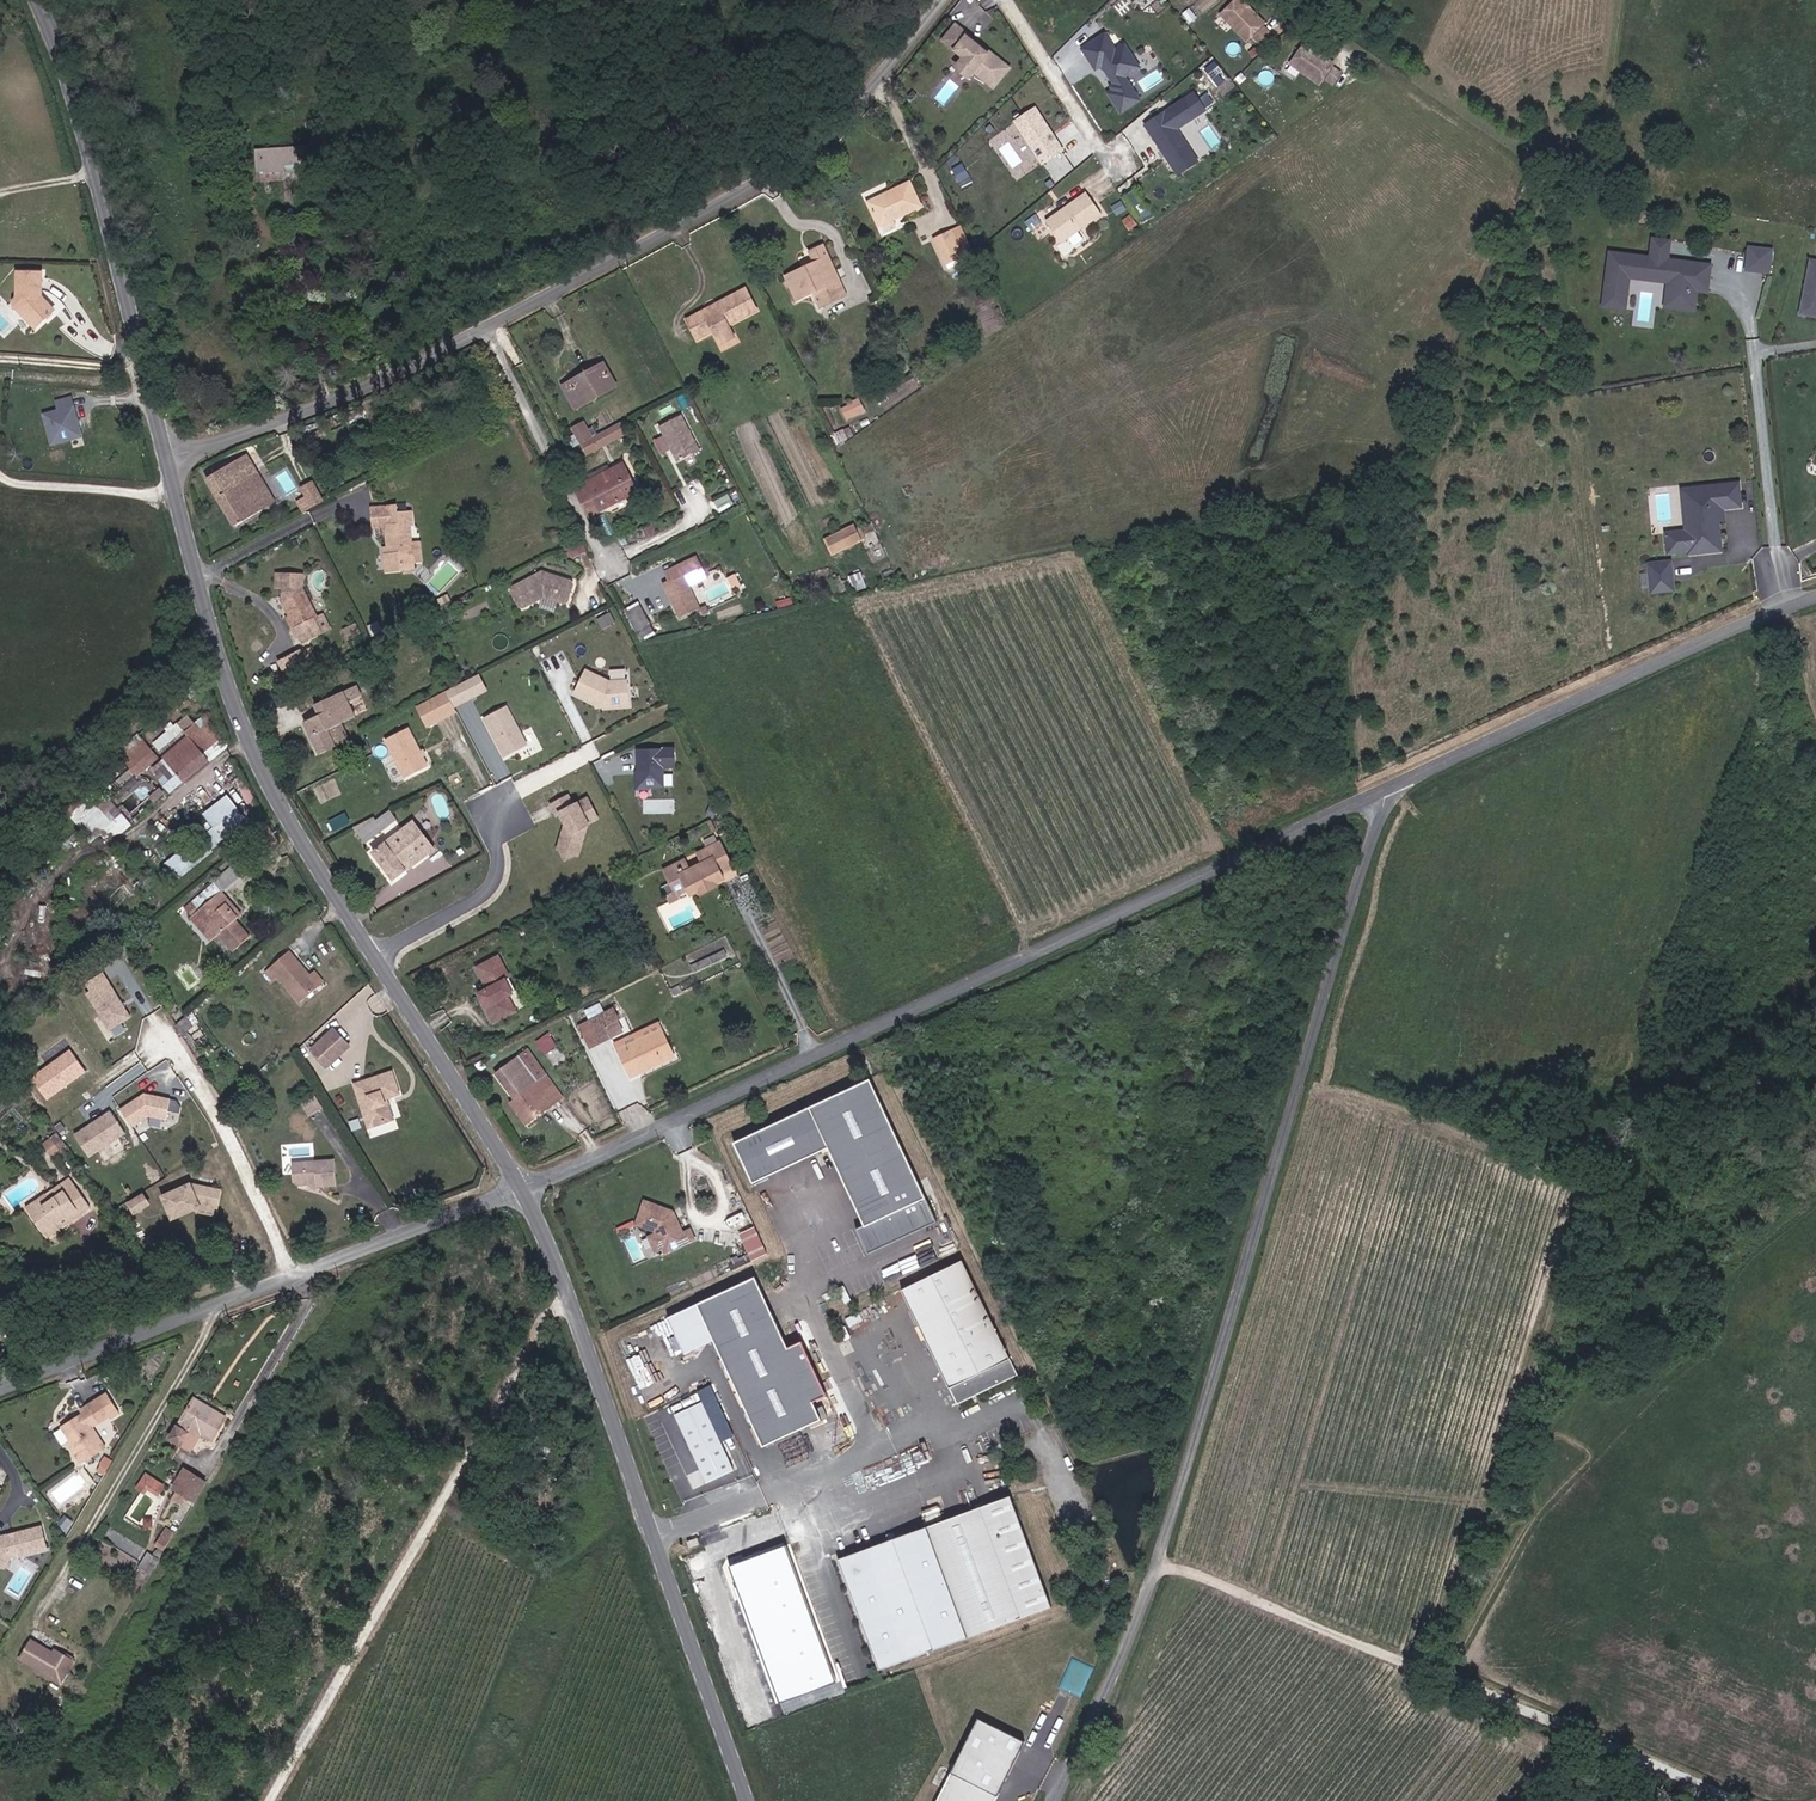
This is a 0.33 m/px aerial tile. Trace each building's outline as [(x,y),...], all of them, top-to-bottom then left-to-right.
[(1247,43),(1253,37),(1259,43),(1273,29),(1244,0),(1233,0),(1219,14),(1247,43)] [(961,56),(952,68),(969,80),(974,73),(995,89),(1013,66),(955,22),(940,41),(961,56)] [(1120,113),(1142,100),(1127,76),(1142,67),(1125,40),(1116,46),(1106,30),(1082,45),(1109,87),(1105,90),(1120,113)] [(1325,79),(1334,85),(1344,68),(1302,42),(1289,64),(1322,85),(1325,79)] [(1176,176),(1199,163),(1179,128),(1208,111),(1196,91),(1144,122),(1176,176)] [(1037,105),(1013,120),(1030,146),(1023,150),(1034,167),(1064,149),(1037,105)] [(1198,126),(1184,135),(1200,159),(1214,150),(1198,126)] [(312,163),(311,147),(256,151),(257,171),(263,170),(263,171),(283,170),(282,165),(312,163)] [(879,226),(920,206),(909,183),(868,203),(879,226)] [(1087,189),(1045,220),(1062,243),(1073,235),(1075,236),(1106,213),(1087,189)] [(971,252),(960,227),(935,240),(945,264),(971,252)] [(1650,254),(1608,249),(1602,307),(1628,310),(1631,278),(1667,282),(1664,308),(1697,311),(1699,292),(1709,293),(1713,262),(1670,257),(1672,238),(1652,236),(1650,254)] [(1747,244),(1745,270),(1772,272),(1774,246),(1747,244)] [(846,295),(823,247),(810,253),(815,264),(786,277),(796,300),(813,293),(820,308),(846,295)] [(1809,257),(1799,314),(1815,317),(1815,258),(1809,257)] [(42,302),(38,298),(41,296),(41,273),(18,273),(17,298),(14,301),(14,306),(35,328),(54,310),(47,303),(42,302)] [(728,326),(756,311),(745,289),(687,320),(697,339),(713,330),(720,344),(733,337),(728,326)] [(575,410),(617,386),(604,363),(562,386),(575,410)] [(73,394),(55,399),(57,407),(42,411),(51,445),(84,436),(73,394)] [(846,420),(864,411),(859,399),(852,402),(853,404),(841,409),(846,420)] [(699,451),(681,415),(659,426),(678,462),(699,451)] [(590,453),(626,434),(620,423),(595,437),(586,420),(575,426),(590,453)] [(267,490),(246,454),(206,479),(234,527),(263,510),(255,497),(267,490)] [(636,492),(622,465),(610,471),(611,473),(587,485),(586,483),(576,489),(585,508),(596,502),(600,510),(636,492)] [(587,485),(611,473),(610,471),(607,466),(584,478),(586,483),(587,485)] [(303,512),(326,499),(314,478),(300,486),(305,495),(296,500),(303,512)] [(1742,478),(1683,483),(1687,524),(1665,526),(1668,553),(1690,551),(1690,555),(1724,552),(1721,521),(1728,521),(1727,508),(1745,507),(1742,478)] [(411,544),(409,524),(412,524),(411,512),(397,513),(396,506),(371,508),(373,528),(385,527),(387,548),(388,554),(384,554),(386,572),(413,569),(413,562),(411,544)] [(832,554),(860,540),(853,526),(825,540),(832,554)] [(584,549),(578,539),(567,544),(573,555),(584,549)] [(421,562),(419,543),(411,544),(413,562),(421,562)] [(699,609),(688,586),(706,577),(697,557),(665,573),(669,581),(662,585),(679,619),(699,609)] [(1675,560),(1648,559),(1648,592),(1675,592),(1675,560)] [(568,602),(573,585),(571,581),(542,572),(512,588),(511,592),(518,607),(523,608),(544,597),(564,603),(568,602)] [(866,586),(861,573),(849,578),(853,591),(866,586)] [(317,617),(302,588),(303,576),(277,574),(277,588),(283,588),(283,600),(281,601),(290,617),(300,637),(303,644),(325,634),(317,617)] [(845,590),(839,576),(833,579),(839,593),(845,590)] [(440,606),(450,600),(447,594),(437,600),(440,606)] [(655,630),(639,604),(626,612),(642,638),(655,630)] [(331,630),(323,615),(317,617),(325,634),(331,630)] [(300,637),(290,617),(287,618),(297,638),(300,637)] [(360,634),(355,624),(343,630),(347,640),(360,634)] [(380,636),(375,624),(368,627),(374,639),(380,636)] [(285,677),(316,661),(309,648),(278,664),(285,677)] [(597,700),(597,706),(630,708),(632,676),(580,672),(578,698),(597,700)] [(456,705),(489,691),(482,674),(416,702),(427,727),(459,713),(456,705)] [(348,741),(340,723),(354,716),(348,703),(361,697),(357,687),(315,707),(320,716),(305,724),(319,754),(348,741)] [(483,715),(504,756),(530,743),(510,702),(483,715)] [(209,760),(204,754),(223,737),(210,722),(201,730),(196,723),(185,732),(177,725),(161,741),(159,751),(184,781),(209,760)] [(396,763),(387,766),(394,782),(431,766),(413,724),(385,737),(396,763)] [(210,762),(226,748),(227,742),(223,737),(204,754),(209,760),(210,762)] [(157,758),(142,741),(123,758),(132,768),(111,785),(115,790),(157,758)] [(665,767),(676,767),(676,746),(636,746),(636,788),(665,788),(665,767)] [(250,823),(227,794),(203,813),(213,825),(166,862),(179,878),(250,823)] [(597,802),(571,795),(570,799),(566,798),(554,852),(581,859),(590,820),(593,821),(597,802)] [(72,815),(84,806),(77,798),(66,808),(72,815)] [(366,844),(393,823),(396,821),(389,812),(358,835),(366,844)] [(394,881),(434,849),(413,821),(400,831),(372,853),(394,881)] [(724,879),(721,874),(733,868),(720,843),(665,871),(671,884),(664,888),(671,902),(679,898),(681,894),(689,890),(691,895),(699,891),(716,883),(724,879)] [(628,895),(620,879),(612,882),(620,899),(628,895)] [(243,914),(217,883),(185,908),(192,917),(191,918),(211,942),(219,936),(232,952),(252,935),(238,918),(243,914)] [(701,894),(717,886),(716,883),(699,891),(701,894)] [(694,972),(726,957),(723,950),(691,966),(694,972)] [(315,970),(309,976),(289,952),(266,972),(274,981),(278,977),(300,1002),(324,981),(315,970)] [(507,997),(513,994),(505,980),(509,978),(498,957),(476,968),(488,989),(479,994),(491,1017),(512,1006),(507,997)] [(82,983),(110,1030),(133,1016),(105,969),(82,983)] [(605,1014),(601,1004),(585,1012),(590,1021),(605,1014)] [(494,1023),(515,1012),(512,1006),(491,1017),(494,1023)] [(624,1030),(613,1010),(605,1014),(590,1021),(601,1043),(610,1038),(624,1030)] [(188,1031),(200,1023),(192,1012),(175,1026),(193,1055),(200,1050),(188,1031)] [(601,1043),(590,1021),(579,1027),(590,1049),(601,1043)] [(674,1057),(659,1024),(615,1044),(630,1077),(674,1057)] [(327,1067),(349,1046),(333,1029),(311,1050),(327,1067)] [(544,1052),(558,1045),(551,1031),(537,1039),(544,1052)] [(32,1077),(49,1099),(88,1070),(70,1047),(32,1077)] [(546,1075),(527,1050),(519,1055),(538,1081),(546,1075)] [(563,1099),(546,1075),(538,1081),(519,1055),(495,1072),(514,1098),(532,1122),(563,1099)] [(386,1099),(399,1095),(391,1073),(354,1085),(369,1128),(391,1121),(384,1100),(386,1099)] [(335,1085),(330,1076),(323,1081),(328,1089),(335,1085)] [(732,1135),(750,1179),(830,1147),(861,1224),(856,1226),(866,1251),(933,1224),(875,1079),(732,1135)] [(122,1119),(139,1124),(142,1114),(165,1121),(171,1100),(130,1088),(122,1119)] [(322,1109),(312,1093),(299,1101),(309,1118),(322,1109)] [(532,1122),(514,1098),(510,1102),(527,1125),(532,1122)] [(180,1113),(181,1100),(171,1099),(170,1112),(180,1113)] [(393,1120),(386,1099),(384,1100),(391,1121),(393,1120)] [(74,1134),(91,1157),(128,1132),(111,1108),(74,1134)] [(65,1147),(56,1135),(46,1142),(55,1154),(65,1147)] [(337,1184),(336,1159),(295,1161),(296,1182),(318,1181),(318,1185),(337,1184)] [(50,1200),(73,1184),(69,1179),(46,1195),(50,1200)] [(216,1210),(218,1187),(190,1183),(166,1195),(176,1216),(199,1208),(216,1210)] [(55,1224),(76,1210),(80,1215),(90,1208),(73,1184),(50,1200),(46,1195),(45,1194),(26,1207),(47,1238),(59,1230),(55,1224)] [(145,1191),(127,1201),(134,1214),(152,1204),(145,1191)] [(681,1230),(677,1222),(674,1221),(672,1216),(673,1214),(671,1209),(642,1198),(633,1222),(653,1229),(653,1231),(661,1246),(663,1250),(692,1236),(688,1227),(681,1230)] [(59,1230),(80,1215),(76,1210),(55,1224),(59,1230)] [(765,1250),(752,1223),(737,1230),(750,1257),(765,1250)] [(661,1246),(653,1231),(646,1234),(653,1249),(661,1246)] [(1020,1380),(965,1265),(904,1295),(960,1409),(1020,1380)] [(758,1444),(820,1420),(812,1400),(825,1394),(803,1339),(785,1346),(758,1277),(667,1312),(683,1352),(717,1339),(758,1444)] [(114,1397),(111,1392),(103,1397),(105,1402),(114,1397)] [(173,1436),(189,1445),(196,1432),(201,1435),(203,1432),(218,1441),(233,1415),(196,1394),(173,1436)] [(93,1424),(111,1414),(115,1416),(122,1412),(114,1397),(105,1402),(103,1397),(84,1407),(85,1409),(63,1421),(75,1443),(72,1444),(80,1460),(105,1447),(93,1424)] [(677,1411),(704,1482),(733,1470),(706,1399),(677,1411)] [(194,1448),(201,1435),(196,1432),(189,1445),(194,1448)] [(207,1478),(187,1466),(170,1496),(183,1503),(186,1498),(193,1502),(207,1478)] [(148,1471),(141,1482),(149,1488),(151,1484),(162,1490),(167,1483),(148,1471)] [(1051,1602),(1013,1500),(840,1563),(878,1666),(1051,1602)] [(41,1521),(0,1534),(0,1553),(0,1552),(5,1551),(11,1555),(48,1543),(41,1521)] [(166,1549),(176,1530),(166,1525),(156,1544),(166,1549)] [(109,1528),(104,1539),(141,1556),(146,1546),(109,1528)] [(0,1553),(0,1563),(5,1565),(11,1555),(5,1551),(0,1552),(0,1553)] [(147,1570),(156,1557),(148,1552),(140,1565),(147,1570)] [(139,1581),(145,1572),(139,1569),(134,1577),(139,1581)] [(77,1658),(54,1643),(52,1646),(37,1637),(24,1658),(61,1682),(77,1658)] [(1061,1686),(1082,1695),(1095,1664),(1073,1656),(1061,1686)] [(1021,1738),(975,1717),(937,1800),(993,1800),(1021,1738)]
